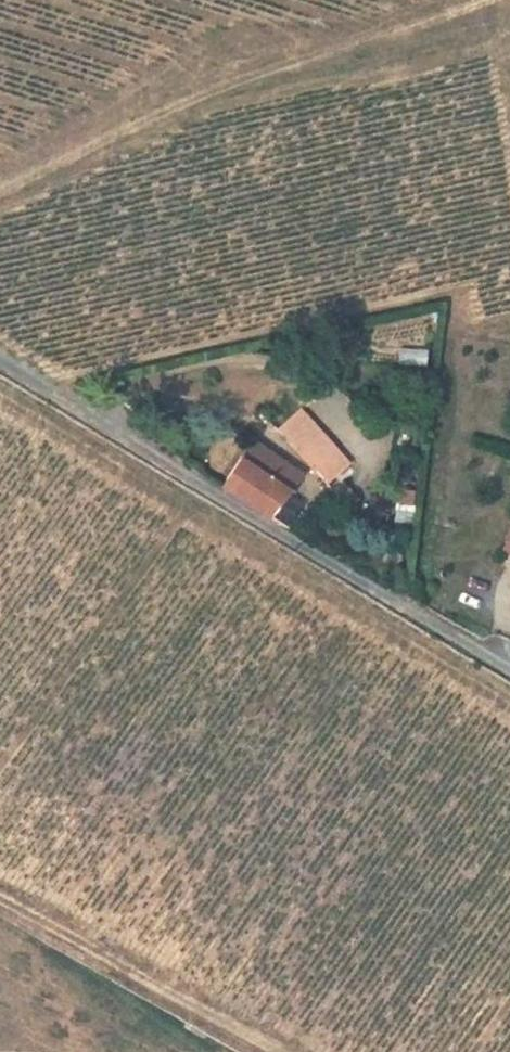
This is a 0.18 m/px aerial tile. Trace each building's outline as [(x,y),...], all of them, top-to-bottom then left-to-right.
[(428,364),(427,347),(397,348),(397,364),(428,364)] [(327,485),(347,465),(325,442),(306,458),(304,461),(327,485)] [(256,446),(226,490),(271,519),(272,517),(290,529),(305,509),(286,496),(300,477),(256,446)]
